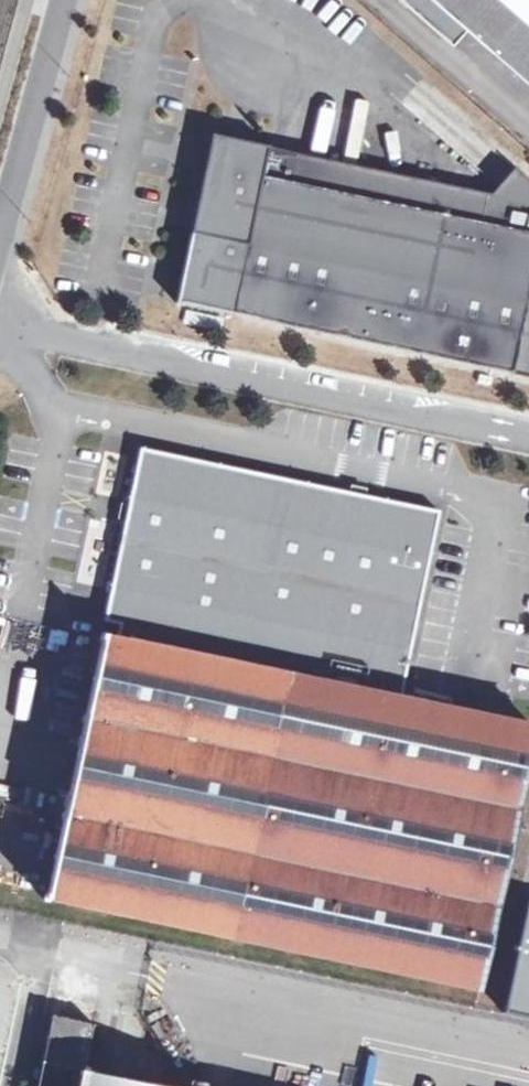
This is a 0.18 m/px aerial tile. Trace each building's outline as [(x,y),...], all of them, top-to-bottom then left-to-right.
[(164,303),(528,377),(528,191),(205,127),(164,303)] [(437,517),(133,452),(97,622),(112,625),(109,639),(95,637),(39,895),(468,987),(524,732),(395,703),(437,517)] [(528,1018),(528,900),(504,1012),(528,1018)] [(60,1069),(57,1085),(143,1085),(60,1069)]
